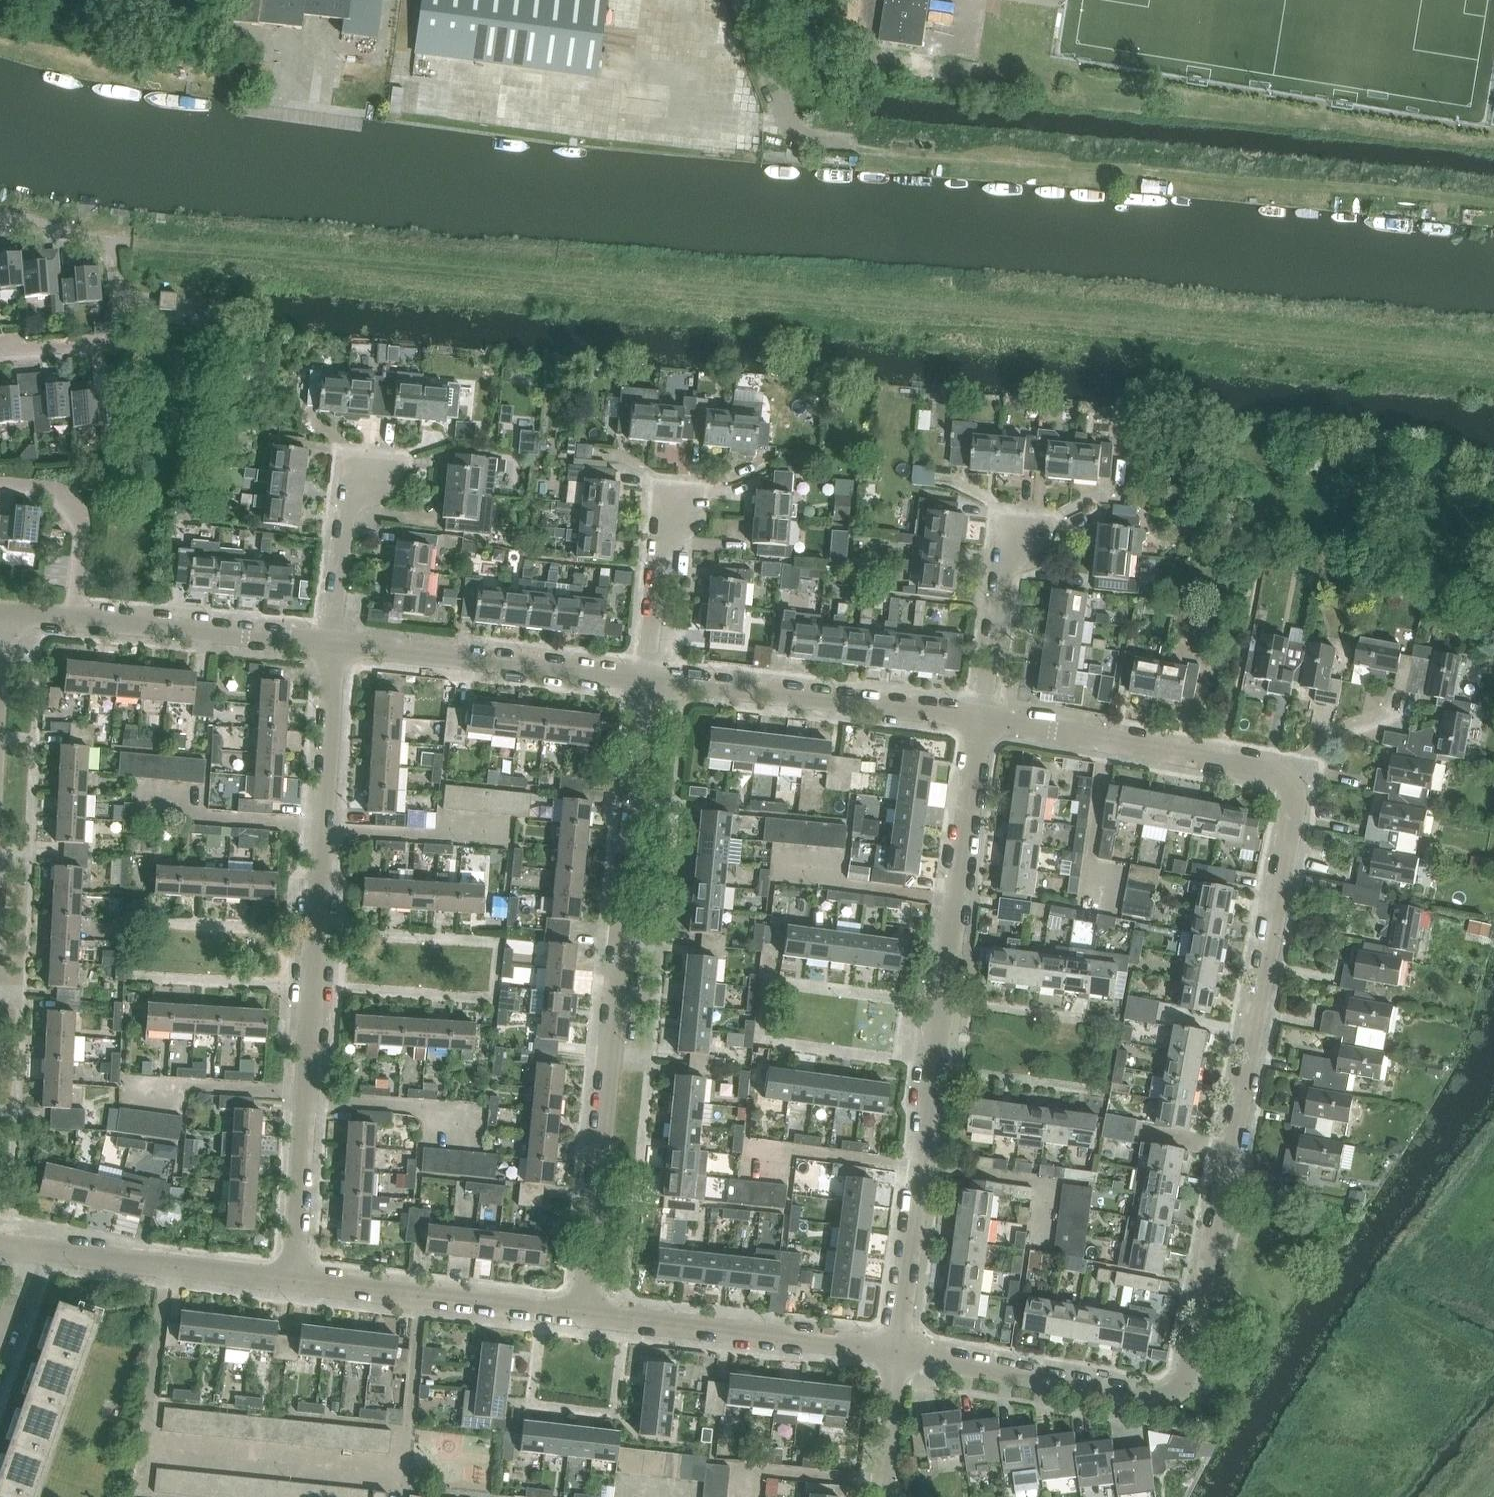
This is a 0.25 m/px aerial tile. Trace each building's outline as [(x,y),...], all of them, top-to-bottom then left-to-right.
[(303,15),(343,21),(342,34),(376,39),(382,0),(230,0),(228,21),(227,21),(227,22),(258,26),(258,24),(301,29),(303,15)] [(596,77),(606,0),(422,0),(415,53),(596,77)] [(880,41),(923,48),(930,0),(886,0),(882,25),(880,41)] [(1064,80),(1062,93),(1070,94),(1072,82),(1067,81),(1064,80)] [(167,92),(96,81),(93,96),(165,107),(167,92)] [(17,254),(16,248),(0,249),(1,255),(0,255),(0,290),(23,288),(21,254),(17,254)] [(47,273),(45,252),(21,254),(23,288),(24,298),(62,295),(61,282),(60,272),(47,273)] [(61,282),(62,295),(63,306),(101,303),(98,263),(83,264),(83,270),(74,270),(75,281),(61,282)] [(159,310),(176,312),(178,295),(160,293),(159,310)] [(360,419),(360,416),(371,417),(371,412),(383,413),(386,378),(374,377),(375,372),(354,370),(348,374),(348,379),(345,414),(344,418),(347,421),(357,421),(360,419)] [(307,406),(319,407),(322,377),(322,373),(310,371),(307,406)] [(34,421),(72,418),(70,395),(69,384),(68,374),(44,376),(46,396),(32,398),(34,421)] [(318,412),(345,414),(348,379),(322,377),(319,407),(318,412)] [(397,379),(386,378),(383,413),(394,414),(397,379)] [(69,384),(72,418),(73,429),(111,426),(109,402),(95,403),(93,382),(69,384)] [(397,384),(394,414),(393,419),(420,421),(423,386),(397,384)] [(449,389),(446,418),(458,419),(461,385),(449,384),(449,389)] [(423,386),(420,421),(446,424),(446,418),(449,389),(423,386)] [(34,421),(32,398),(18,399),(17,388),(0,390),(0,424),(34,421)] [(618,434),(629,435),(632,405),(633,401),(621,400),(618,434)] [(734,403),(733,415),(730,449),(739,450),(739,454),(741,457),(752,458),(754,455),(755,452),(756,452),(756,447),(768,448),(771,413),(761,413),(762,405),(734,403)] [(629,440),(655,443),(658,408),(632,405),(629,435),(629,440)] [(681,440),(693,441),(696,407),(684,405),(684,410),(658,408),(655,443),(681,445),(681,440)] [(708,408),(696,407),(693,441),(704,442),(704,447),(730,449),(733,415),(707,412),(708,408)] [(950,452),(973,453),(972,472),(999,475),(1002,439),(977,437),(977,426),(957,424),(955,444),(951,446),(950,452)] [(1077,446),(1074,481),(1100,483),(1100,478),(1103,448),(1088,447),(1089,435),(1078,434),(1077,446)] [(273,447),(302,450),(304,439),(270,435),(268,447),(273,447)] [(1037,472),(1040,438),(1028,437),(1028,441),(1002,439),(999,475),(1025,476),(1026,471),(1037,472)] [(1074,481),(1077,446),(1051,444),(1052,439),(1040,438),(1037,472),(1048,473),(1048,478),(1074,481)] [(1103,448),(1100,478),(1112,479),(1114,458),(1115,445),(1103,444),(1103,448)] [(273,447),(270,473),(304,477),(307,451),(302,450),(273,447)] [(949,470),(972,472),(973,453),(950,452),(949,470)] [(453,467),(445,466),(440,470),(438,485),(442,490),(446,490),(445,493),(480,496),(480,497),(493,498),(497,460),(454,456),(453,467)] [(926,473),(926,466),(914,465),(912,489),(935,491),(936,473),(926,473)] [(584,481),(615,484),(616,471),(569,466),(567,481),(584,482),(584,481)] [(243,479),(257,480),(258,471),(245,469),(243,479)] [(270,473),(267,498),(301,502),(304,477),(270,473)] [(792,494),(792,495),(796,495),(797,483),(762,480),(762,492),(792,494)] [(582,507),(617,511),(619,484),(615,484),(584,481),(584,482),(582,507)] [(790,520),(792,495),(792,494),(762,492),(756,492),(755,518),(790,520)] [(480,496),(445,493),(443,519),(448,519),(478,522),(480,497),(480,496)] [(241,504),(254,505),(255,497),(242,495),(241,504)] [(265,507),(263,524),(298,529),(301,502),(267,498),(255,497),(254,505),(265,507)] [(920,499),(915,536),(925,537),(924,538),(959,542),(960,536),(966,537),(967,526),(961,525),(962,516),(957,515),(959,504),(920,499)] [(556,513),(569,514),(570,505),(557,504),(556,513)] [(617,511),(582,507),(579,533),(614,536),(617,511)] [(0,521),(0,541),(36,544),(39,510),(15,508),(14,518),(0,517),(0,521)] [(1136,529),(1140,529),(1142,517),(1107,514),(1106,526),(1136,529)] [(790,520),(755,518),(753,544),(758,544),(788,546),(790,520)] [(478,522),(448,519),(446,531),(481,534),(482,522),(478,522)] [(1101,525),(1098,551),(1133,555),(1136,529),(1106,526),(1101,525)] [(554,539),(567,540),(568,530),(555,530),(554,539)] [(63,548),(64,532),(50,531),(49,546),(63,548)] [(432,547),(432,548),(436,548),(438,536),(404,532),(402,544),(432,547)] [(614,536),(579,533),(577,559),(612,562),(614,536)] [(898,543),(911,545),(912,535),(899,534),(898,543)] [(234,550),(244,551),(245,538),(236,537),(234,550)] [(260,552),(269,553),(271,538),(262,537),(260,552)] [(956,567),(959,542),(924,538),(921,563),(956,567)] [(286,555),(295,556),(296,543),(287,542),(286,555)] [(397,543),(394,569),(429,573),(432,548),(432,547),(402,544),(397,543)] [(188,592),(214,595),(217,560),(219,545),(207,544),(205,559),(192,558),(192,552),(179,551),(176,586),(188,587),(188,592)] [(758,544),(757,555),(757,556),(791,558),(792,546),(788,546),(758,544)] [(485,555),(499,557),(500,548),(486,547),(485,555)] [(1133,555),(1098,551),(1096,577),(1101,578),(1130,581),(1131,580),(1133,555)] [(921,563),(896,559),(895,568),(907,570),(907,573),(920,575),(918,589),(953,593),(956,567),(921,563)] [(214,595),(239,597),(243,562),(217,560),(214,595)] [(265,600),(268,565),(243,562),(239,597),(265,600)] [(291,602),(294,567),(268,565),(265,600),(291,602)] [(389,584),(391,585),(392,585),(391,595),(396,596),(394,607),(394,609),(395,611),(395,612),(396,613),(397,613),(398,613),(428,617),(429,617),(430,617),(431,616),(432,616),(433,615),(433,614),(433,613),(434,604),(434,603),(434,601),(433,600),(432,599),(430,599),(426,598),(429,573),(394,569),(388,568),(387,579),(387,581),(387,582),(388,583),(389,584)] [(746,582),(746,583),(751,583),(752,571),(717,568),(716,579),(746,582)] [(521,581),(531,583),(532,570),(523,569),(521,581)] [(598,590),(608,591),(610,571),(600,571),(598,590)] [(547,584),(557,585),(558,572),(549,572),(547,584)] [(555,597),(551,632),(577,635),(580,600),(584,575),(574,574),(572,586),(570,586),(569,599),(555,597)] [(1130,581),(1101,578),(1099,589),(1134,593),(1135,581),(1131,580),(1130,581)] [(474,623),(500,626),(504,591),(479,589),(480,580),(466,579),(462,618),(475,620),(474,623)] [(711,579),(709,605),(744,608),(746,583),(746,582),(716,579),(711,579)] [(1055,590),(1051,616),(1086,621),(1090,595),(1055,590)] [(526,629),(530,594),(504,591),(500,626),(526,629)] [(551,632),(555,597),(530,594),(526,629),(551,632)] [(580,600),(577,635),(603,638),(607,603),(580,600)] [(744,608),(709,605),(706,631),(711,632),(741,634),(744,608)] [(819,627),(815,661),(841,664),(845,630),(848,606),(838,605),(837,617),(834,617),(833,628),(819,627)] [(845,630),(841,664),(866,667),(870,633),(873,607),(861,606),(858,631),(845,630)] [(884,634),(870,633),(866,667),(892,670),(896,635),(898,612),(889,611),(888,623),(885,623),(884,634)] [(789,659),(815,661),(820,616),(783,612),(782,618),(778,652),(790,654),(789,659)] [(914,625),(923,626),(924,613),(915,613),(914,625)] [(1097,623),(1110,625),(1111,616),(1098,614),(1097,623)] [(1051,616),(1048,641),(1082,646),(1086,621),(1051,616)] [(741,634),(711,632),(710,643),(745,646),(746,635),(741,634)] [(917,673),(943,676),(944,670),(960,672),(964,635),(936,632),(935,640),(921,638),(917,673)] [(892,670),(917,673),(921,638),(896,635),(892,670)] [(1292,697),(1296,677),(1295,677),(1296,672),(1295,672),(1284,669),(1289,639),(1264,635),(1260,654),(1250,652),(1247,668),(1257,670),(1256,678),(1271,681),(1269,693),(1292,697)] [(1394,689),(1407,692),(1414,656),(1402,654),(1404,647),(1361,639),(1356,664),(1372,667),(1372,671),(1382,679),(1386,680),(1388,670),(1398,672),(1394,689)] [(1093,648),(1106,651),(1108,642),(1094,640),(1093,648)] [(1048,641),(1044,667),(1079,671),(1082,646),(1048,641)] [(1295,677),(1296,677),(1305,679),(1303,687),(1318,689),(1316,701),(1339,706),(1344,681),(1331,678),(1337,648),(1311,643),(1307,663),(1303,662),(1295,672),(1296,672),(1295,677)] [(1437,706),(1447,707),(1448,708),(1449,699),(1454,700),(1455,700),(1462,657),(1438,653),(1438,648),(1416,644),(1414,656),(1407,692),(1419,694),(1421,686),(1430,688),(1428,696),(1439,698),(1437,706)] [(753,666),(768,668),(771,649),(756,647),(753,666)] [(1121,686),(1132,688),(1138,659),(1139,654),(1127,652),(1121,686)] [(1132,693),(1157,698),(1164,663),(1138,659),(1132,688),(1132,693)] [(1177,666),(1164,663),(1157,698),(1183,702),(1184,697),(1190,663),(1190,662),(1178,659),(1177,666)] [(64,693),(90,696),(93,665),(67,662),(64,693)] [(1190,663),(1184,697),(1195,700),(1202,665),(1190,663)] [(1090,674),(1103,675),(1104,667),(1091,664),(1090,674)] [(90,696),(116,698),(119,667),(93,665),(90,696)] [(116,698),(142,700),(144,670),(119,667),(116,698)] [(1079,671),(1044,667),(1041,692),(1075,697),(1079,671)] [(142,700),(167,703),(170,672),(144,670),(142,700)] [(167,703),(193,705),(196,674),(170,672),(167,703)] [(1111,703),(1115,678),(1103,676),(1100,692),(1098,701),(1111,703)] [(262,681),(260,705),(287,707),(289,683),(262,681)] [(196,682),(193,705),(192,716),(204,718),(206,700),(208,683),(196,682)] [(208,683),(206,700),(214,701),(216,684),(208,683)] [(376,693),(374,717),(401,719),(402,695),(376,693)] [(1384,744),(1404,748),(1404,747),(1409,748),(1419,753),(1418,757),(1438,761),(1439,755),(1465,759),(1473,716),(1471,716),(1473,703),(1455,700),(1454,700),(1449,699),(1448,708),(1447,707),(1444,722),(1434,720),(1434,725),(1435,729),(1421,734),(1421,737),(1386,731),(1384,744)] [(204,718),(207,718),(213,718),(214,701),(206,700),(204,718)] [(467,733),(493,736),(497,706),(470,703),(469,711),(467,733)] [(285,731),(287,707),(260,705),(259,729),(285,731)] [(493,736),(519,739),(522,709),(497,706),(493,736)] [(449,708),(447,725),(455,726),(457,709),(449,708)] [(455,726),(453,743),(466,745),(467,733),(469,711),(457,709),(455,726)] [(548,711),(522,709),(519,739),(544,742),(548,711)] [(544,742),(570,745),(573,714),(548,711),(544,742)] [(82,735),(94,736),(95,713),(88,713),(87,725),(83,724),(82,735)] [(573,714),(570,745),(596,748),(600,717),(573,714)] [(374,717),(373,741),(399,743),(401,719),(374,717)] [(70,734),(82,735),(83,724),(71,724),(70,734)] [(445,742),(453,743),(455,726),(447,725),(445,742)] [(284,755),(285,731),(259,729),(257,753),(284,755)] [(732,761),(735,732),(711,729),(707,758),(732,761)] [(732,761),(755,764),(759,735),(735,732),(732,761)] [(61,746),(60,770),(87,772),(88,748),(93,748),(94,736),(82,735),(70,734),(69,746),(61,746)] [(759,735),(755,764),(779,767),(783,738),(759,735)] [(212,736),(212,750),(221,751),(222,737),(212,736)] [(123,738),(123,747),(137,748),(138,739),(123,738)] [(779,767),(803,770),(807,741),(783,738),(779,767)] [(137,748),(152,749),(152,740),(138,739),(137,748)] [(373,741),(371,765),(398,767),(399,743),(373,741)] [(803,770),(827,773),(828,773),(830,756),(831,744),(807,741),(803,770)] [(1409,807),(1429,811),(1439,813),(1441,802),(1426,799),(1428,789),(1433,789),(1438,761),(1418,757),(1419,753),(1409,748),(1404,747),(1404,748),(1402,757),(1394,755),(1391,770),(1379,768),(1375,792),(1395,795),(1400,796),(1410,803),(1409,807)] [(221,751),(212,750),(211,766),(220,766),(221,751)] [(904,752),(901,776),(929,780),(933,756),(904,752)] [(119,765),(130,766),(131,754),(121,753),(119,765)] [(257,753),(256,777),(282,779),(284,755),(257,753)] [(142,779),(144,755),(131,754),(130,766),(129,778),(142,779)] [(431,783),(440,784),(443,755),(434,754),(431,783)] [(154,780),(156,756),(144,755),(142,779),(154,780)] [(166,781),(169,757),(156,756),(154,780),(166,781)] [(825,789),(837,790),(841,758),(830,756),(828,773),(827,773),(825,789)] [(181,758),(169,757),(166,781),(179,782),(181,758)] [(191,783),(193,759),(181,758),(179,782),(191,783)] [(852,773),(854,759),(841,758),(837,790),(850,792),(852,773)] [(204,784),(206,761),(193,759),(191,783),(204,784)] [(854,759),(852,773),(860,774),(862,760),(854,759)] [(130,766),(119,765),(118,776),(129,778),(130,766)] [(371,765),(370,789),(396,791),(398,767),(371,765)] [(1012,793),(1016,793),(1049,798),(1052,773),(1020,768),(1018,784),(1013,784),(1012,793)] [(86,796),(87,772),(60,770),(59,794),(86,796)] [(561,787),(573,788),(574,778),(562,776),(561,787)] [(929,780),(901,776),(897,800),(926,804),(929,780)] [(1077,801),(1081,802),(1091,803),(1095,778),(1080,776),(1077,801)] [(238,813),(272,815),(273,802),(281,803),(282,779),(256,777),(254,801),(239,800),(238,813)] [(511,787),(512,778),(498,777),(497,785),(511,787)] [(527,780),(512,778),(511,787),(526,788),(527,780)] [(573,788),(585,789),(586,779),(574,778),(573,788)] [(1122,810),(1120,820),(1145,825),(1151,793),(1136,790),(1136,785),(1119,782),(1114,808),(1122,810)] [(444,810),(456,811),(459,787),(446,786),(444,810)] [(459,787),(456,811),(469,812),(471,788),(459,787)] [(585,789),(573,788),(561,787),(560,800),(564,800),(564,799),(584,801),(585,789)] [(469,812),(481,813),(484,789),(471,788),(469,812)] [(1151,793),(1145,825),(1170,829),(1176,797),(1175,797),(1160,795),(1161,790),(1151,788),(1151,793)] [(396,791),(370,789),(368,813),(376,814),(395,815),(396,791)] [(481,813),(494,815),(496,791),(484,789),(481,813)] [(494,815),(506,816),(508,792),(496,791),(494,815)] [(508,792),(506,816),(518,817),(519,805),(520,793),(508,792)] [(716,801),(728,802),(729,793),(717,792),(716,801)] [(520,793),(519,805),(531,806),(532,794),(520,793)] [(740,794),(729,793),(728,802),(740,804),(740,794)] [(1013,818),(1045,822),(1049,798),(1016,793),(1014,809),(1009,808),(1008,817),(1013,818)] [(1170,829),(1194,834),(1200,802),(1199,802),(1184,799),(1185,794),(1176,793),(1175,797),(1176,797),(1170,829)] [(84,820),(86,796),(59,794),(58,818),(84,820)] [(1366,839),(1386,843),(1386,842),(1391,843),(1394,831),(1424,837),(1429,811),(1409,807),(1410,803),(1400,796),(1395,795),(1393,804),(1385,803),(1382,818),(1370,816),(1366,839)] [(1200,797),(1199,802),(1200,802),(1194,834),(1218,839),(1224,806),(1209,804),(1209,799),(1200,797)] [(564,800),(562,824),(589,826),(591,802),(584,801),(564,799),(564,800)] [(897,800),(894,824),(923,828),(926,804),(897,800)] [(728,802),(716,801),(715,813),(731,815),(738,816),(740,804),(728,802)] [(760,812),(774,814),(775,803),(762,802),(760,812)] [(1091,803),(1081,802),(1079,819),(1089,820),(1091,803)] [(1224,806),(1218,839),(1228,840),(1227,845),(1256,850),(1262,817),(1249,814),(1249,811),(1233,808),(1234,803),(1225,802),(1224,806)] [(775,803),(774,814),(787,815),(788,805),(775,803)] [(123,804),(123,818),(132,819),(132,804),(123,804)] [(519,805),(518,817),(530,818),(531,806),(519,805)] [(854,819),(864,820),(865,806),(855,806),(854,819)] [(702,812),(699,836),(728,839),(731,815),(715,813),(702,812)] [(375,826),(409,828),(410,816),(395,815),(376,814),(375,826)] [(64,855),(88,856),(88,844),(83,843),(84,820),(58,818),(56,842),(65,843),(64,855)] [(131,833),(132,819),(123,818),(122,833),(131,833)] [(766,818),(765,830),(774,831),(775,819),(766,818)] [(1005,842),(1010,843),(1042,847),(1045,822),(1013,818),(1011,833),(1006,833),(1005,842)] [(773,843),(785,844),(787,820),(775,819),(774,831),(773,843)] [(854,819),(853,832),(862,834),(864,820),(854,819)] [(787,820),(785,844),(797,845),(799,821),(787,820)] [(797,845),(809,846),(811,822),(799,821),(797,845)] [(823,823),(811,822),(809,846),(821,847),(823,823)] [(821,847),(833,848),(835,825),(823,823),(821,847)] [(560,847),(586,850),(589,826),(562,824),(560,847)] [(894,824),(891,848),(920,851),(923,828),(894,824)] [(835,825),(833,848),(845,849),(847,826),(835,825)] [(206,827),(192,826),(191,834),(205,836),(206,827)] [(206,827),(205,836),(220,837),(221,828),(206,827)] [(1076,843),(1086,845),(1088,828),(1078,827),(1076,843)] [(1100,858),(1113,861),(1118,829),(1106,827),(1100,858)] [(254,830),(240,829),(239,838),(253,839),(254,830)] [(254,830),(253,839),(268,840),(269,831),(254,830)] [(763,842),(773,843),(774,831),(765,830),(763,842)] [(697,860),(726,863),(728,839),(699,836),(697,860)] [(376,850),(390,851),(391,842),(376,841),(376,850)] [(391,842),(390,851),(405,852),(405,843),(391,842)] [(1386,842),(1386,843),(1384,852),(1376,850),(1373,865),(1362,863),(1360,874),(1357,886),(1383,890),(1385,878),(1415,884),(1420,858),(1400,854),(1401,850),(1391,843),(1386,842)] [(1002,866),(1006,867),(1039,871),(1042,847),(1010,843),(1008,858),(1003,857),(1002,866)] [(424,853),(438,854),(439,845),(424,844),(424,853)] [(439,845),(438,854),(453,855),(453,846),(439,845)] [(560,847),(557,871),(584,874),(586,850),(560,847)] [(891,848),(888,872),(906,874),(917,876),(920,851),(891,848)] [(514,850),(512,878),(520,879),(521,868),(527,868),(528,858),(523,858),(524,850),(523,850),(514,850)] [(1073,868),(1083,869),(1085,852),(1075,851),(1073,868)] [(55,867),(54,891),(81,892),(82,869),(87,869),(88,856),(64,855),(63,867),(55,867)] [(121,858),(120,873),(129,873),(130,859),(121,858)] [(1174,872),(1186,875),(1189,862),(1176,859),(1174,872)] [(697,860),(695,884),(724,887),(726,863),(697,860)] [(1192,876),(1205,878),(1207,865),(1195,863),(1192,876)] [(1130,877),(1159,882),(1162,870),(1132,864),(1130,877)] [(1207,865),(1205,878),(1236,884),(1238,871),(1207,865)] [(1039,871),(1006,867),(1004,883),(999,882),(998,892),(1002,894),(1005,894),(1022,896),(1032,898),(1036,897),(1039,871)] [(154,894),(179,896),(180,869),(156,868),(154,894)] [(204,871),(180,869),(179,896),(202,897),(204,871)] [(871,882),(904,887),(906,874),(888,872),(873,870),(871,882)] [(202,897),(226,899),(228,872),(204,871),(202,897)] [(555,895),(581,898),(584,874),(557,871),(555,895)] [(760,871),(759,884),(769,885),(770,872),(760,871)] [(226,899),(250,900),(252,874),(228,872),(226,899)] [(399,873),(389,872),(388,882),(387,908),(411,910),(412,883),(398,882),(399,873)] [(119,888),(128,888),(129,873),(120,873),(119,888)] [(252,874),(250,900),(274,902),(276,875),(252,874)] [(1069,893),(1079,894),(1081,877),(1072,876),(1069,893)] [(1128,889),(1157,894),(1159,882),(1130,877),(1128,889)] [(362,907),(387,908),(388,882),(364,880),(362,907)] [(436,885),(412,883),(411,910),(434,911),(436,885)] [(1357,886),(1346,883),(1343,896),(1354,898),(1354,900),(1356,903),(1379,908),(1380,901),(1383,890),(1357,886)] [(695,884),(692,908),(721,911),(724,887),(695,884)] [(759,884),(757,898),(767,899),(769,885),(759,884)] [(1240,891),(1203,884),(1198,909),(1230,915),(1230,914),(1233,899),(1238,900),(1240,891)] [(434,911),(458,913),(460,886),(436,885),(434,911)] [(460,886),(458,913),(483,914),(484,887),(460,886)] [(1157,894),(1128,889),(1125,901),(1155,907),(1157,894)] [(53,915),(80,916),(81,892),(54,891),(53,915)] [(827,900),(840,902),(841,893),(828,891),(827,900)] [(841,893),(840,902),(853,904),(855,895),(841,893)] [(1005,894),(1002,894),(1001,903),(1021,905),(1022,896),(1005,894)] [(552,919),(571,921),(579,922),(581,898),(555,895),(552,919)] [(874,907),(888,909),(889,899),(875,897),(874,907)] [(510,898),(508,912),(517,913),(519,899),(510,898)] [(889,899),(888,909),(901,910),(903,901),(889,899)] [(1155,907),(1125,901),(1123,913),(1153,919),(1155,907)] [(1380,901),(1378,913),(1383,920),(1390,921),(1383,931),(1382,936),(1392,938),(1390,947),(1386,946),(1384,957),(1404,960),(1404,961),(1414,963),(1424,910),(1380,901)] [(999,912),(1028,918),(1029,906),(1021,905),(1001,903),(999,912)] [(128,905),(109,904),(108,918),(117,919),(127,919),(128,905)] [(1029,906),(1028,918),(1045,920),(1046,909),(1029,906)] [(721,911),(692,908),(690,933),(702,934),(719,935),(721,911)] [(1045,920),(1075,924),(1076,914),(1046,909),(1045,920)] [(1230,914),(1230,915),(1198,909),(1194,933),(1226,939),(1229,923),(1233,924),(1235,915),(1230,914)] [(517,913),(508,912),(507,927),(516,928),(517,913)] [(1075,924),(1087,926),(1089,916),(1076,914),(1075,924)] [(78,940),(80,916),(53,915),(52,939),(78,940)] [(1101,918),(1089,916),(1087,926),(1085,936),(1097,938),(1099,927),(1101,918)] [(571,921),(552,919),(547,918),(546,931),(570,933),(571,921)] [(1099,927),(1116,930),(1117,920),(1101,918),(1099,927)] [(117,934),(126,934),(127,919),(117,919),(117,934)] [(755,924),(754,937),(763,938),(765,925),(755,924)] [(784,956),(808,959),(812,930),(788,927),(784,956)] [(836,933),(812,930),(808,959),(832,962),(836,933)] [(550,943),(569,945),(570,933),(546,931),(545,943),(550,944),(550,943)] [(1133,946),(1143,948),(1146,932),(1136,931),(1133,946)] [(856,966),(860,937),(836,933),(832,962),(856,966)] [(1226,939),(1194,933),(1189,958),(1221,964),(1221,963),(1224,948),(1229,949),(1230,940),(1226,939)] [(701,945),(725,948),(726,936),(719,935),(702,934),(701,945)] [(754,937),(753,951),(762,952),(763,938),(754,937)] [(879,969),(883,940),(860,937),(856,966),(879,969)] [(77,964),(78,940),(52,939),(50,963),(77,964)] [(883,940),(879,969),(904,972),(908,943),(883,940)] [(550,944),(547,967),(574,970),(577,946),(569,945),(550,943),(550,944)] [(1342,988),(1361,991),(1362,991),(1367,992),(1369,980),(1399,986),(1404,961),(1404,960),(1384,957),(1386,946),(1370,943),(1368,953),(1360,952),(1358,967),(1346,965),(1342,988)] [(717,959),(724,960),(725,948),(701,945),(700,957),(717,959)] [(1143,948),(1133,946),(1130,963),(1140,965),(1143,948)] [(504,949),(503,963),(512,964),(514,950),(504,949)] [(1016,984),(1021,952),(995,949),(991,981),(1008,983),(1007,988),(1016,989),(1017,984),(1016,984)] [(116,952),(115,966),(125,967),(125,952),(116,952)] [(1016,984),(1017,984),(1032,987),(1032,991),(1041,993),(1041,988),(1045,955),(1021,952),(1016,984)] [(1041,988),(1057,990),(1056,995),(1065,996),(1066,991),(1065,991),(1070,959),(1045,955),(1041,988)] [(714,983),(717,959),(700,957),(688,956),(685,980),(714,983)] [(1185,982),(1217,988),(1217,987),(1220,972),(1224,973),(1226,964),(1221,963),(1221,964),(1189,958),(1185,982)] [(1065,991),(1066,991),(1081,993),(1081,998),(1090,999),(1091,995),(1090,994),(1094,962),(1070,959),(1065,991)] [(1120,965),(1094,962),(1090,994),(1091,995),(1106,997),(1105,1001),(1115,1003),(1120,965)] [(57,987),(57,1000),(81,1001),(81,988),(76,988),(77,964),(50,963),(49,987),(57,987)] [(503,963),(501,978),(510,979),(512,964),(503,963)] [(114,981),(124,982),(125,967),(115,966),(114,981)] [(547,967),(545,991),(572,994),(574,970),(547,967)] [(750,975),(749,987),(758,988),(759,976),(750,975)] [(685,980),(683,1004),(712,1007),(714,983),(685,980)] [(1180,1007),(1212,1013),(1215,997),(1220,997),(1221,988),(1217,987),(1217,988),(1185,982),(1180,1007)] [(749,987),(747,1001),(756,1002),(758,988),(749,987)] [(545,991),(543,1015),(569,1018),(572,994),(545,991)] [(1329,1010),(1325,1013),(1322,1030),(1324,1033),(1353,1039),(1353,1038),(1358,1039),(1360,1027),(1390,1033),(1395,1007),(1376,1003),(1377,999),(1367,992),(1362,991),(1361,991),(1360,1000),(1352,999),(1349,1014),(1329,1010)] [(1128,1007),(1159,1013),(1161,1002),(1130,996),(1128,1007)] [(500,997),(498,1011),(507,1012),(509,997),(500,997)] [(48,1011),(47,1036),(74,1037),(75,1013),(80,1013),(81,1001),(57,1000),(56,1012),(48,1011)] [(123,1003),(113,1003),(113,1017),(122,1018),(123,1003)] [(710,1031),(712,1007),(683,1004),(681,1028),(710,1031)] [(146,1031),(170,1033),(172,1006),(148,1005),(146,1031)] [(170,1033),(194,1034),(196,1008),(172,1006),(170,1033)] [(1159,1013),(1128,1007),(1125,1019),(1157,1025),(1159,1013)] [(194,1034),(218,1036),(220,1009),(196,1008),(194,1034)] [(218,1036),(242,1037),(243,1011),(220,1009),(218,1036)] [(243,1011),(242,1037),(266,1039),(268,1012),(243,1011)] [(498,1011),(496,1025),(506,1026),(507,1012),(498,1011)] [(534,1051),(558,1053),(559,1041),(567,1042),(569,1018),(543,1015),(540,1039),(535,1038),(534,1051)] [(112,1032),(121,1032),(122,1018),(113,1017),(112,1032)] [(354,1044),(378,1046),(380,1019),(355,1017),(354,1044)] [(378,1046),(402,1047),(404,1020),(380,1019),(378,1046)] [(402,1047),(426,1048),(427,1022),(404,1020),(402,1047)] [(745,1021),(744,1034),(753,1035),(755,1022),(745,1021)] [(426,1048),(450,1050),(451,1023),(427,1022),(426,1048)] [(476,1025),(451,1023),(450,1050),(461,1051),(460,1060),(472,1061),(474,1051),(476,1025)] [(1213,1034),(1176,1027),(1172,1052),(1204,1058),(1204,1057),(1207,1042),(1211,1043),(1213,1034)] [(707,1055),(710,1031),(681,1028),(678,1053),(690,1054),(707,1056),(707,1055)] [(744,1034),(742,1048),(752,1049),(753,1035),(744,1034)] [(72,1061),(74,1037),(47,1036),(46,1060),(72,1061)] [(1340,1061),(1305,1055),(1301,1077),(1321,1081),(1336,1084),(1335,1094),(1347,1096),(1351,1074),(1382,1080),(1387,1054),(1367,1050),(1368,1046),(1358,1039),(1353,1038),(1353,1039),(1351,1048),(1343,1046),(1340,1061)] [(495,1047),(493,1062),(502,1062),(504,1048),(495,1047)] [(1120,1050),(1117,1067),(1126,1069),(1129,1052),(1120,1050)] [(564,1066),(557,1066),(558,1053),(534,1051),(534,1052),(533,1064),(538,1064),(535,1088),(562,1091),(564,1066)] [(1167,1076),(1199,1082),(1202,1066),(1207,1067),(1208,1058),(1204,1057),(1204,1058),(1172,1052),(1167,1076)] [(111,1053),(110,1068),(120,1069),(120,1054),(111,1053)] [(690,1054),(689,1066),(713,1068),(715,1056),(707,1055),(707,1056),(690,1054)] [(72,1061),(46,1060),(44,1084),(71,1085),(72,1061)] [(492,1076),(501,1077),(502,1062),(493,1062),(492,1076)] [(705,1079),(712,1080),(713,1068),(689,1066),(688,1077),(705,1079)] [(1117,1067),(1113,1083),(1123,1085),(1126,1069),(1117,1067)] [(120,1069),(110,1068),(110,1083),(119,1083),(120,1069)] [(177,1069),(176,1078),(191,1078),(191,1070),(177,1069)] [(765,1098),(789,1102),(793,1073),(769,1069),(765,1098)] [(191,1078),(205,1079),(206,1070),(191,1070),(191,1078)] [(740,1071),(739,1084),(749,1085),(750,1072),(740,1071)] [(225,1072),(224,1080),(239,1081),(239,1072),(225,1072)] [(239,1081),(254,1082),(254,1073),(239,1072),(239,1081)] [(789,1102),(813,1105),(817,1076),(793,1073),(789,1102)] [(702,1104),(705,1079),(688,1077),(676,1076),(673,1101),(702,1104)] [(813,1105),(837,1108),(841,1079),(817,1076),(813,1105)] [(1162,1101),(1195,1106),(1197,1091),(1202,1092),(1204,1083),(1199,1082),(1167,1076),(1162,1101)] [(837,1108),(860,1111),(864,1082),(841,1079),(837,1108)] [(1292,1125),(1312,1129),(1312,1128),(1317,1129),(1320,1117),(1350,1123),(1355,1097),(1347,1096),(1335,1094),(1336,1084),(1321,1081),(1319,1090),(1311,1089),(1308,1104),(1297,1102),(1292,1125)] [(864,1082),(860,1111),(885,1115),(889,1086),(864,1082)] [(71,1085),(44,1084),(43,1108),(51,1108),(70,1109),(71,1085)] [(739,1084),(738,1097),(748,1098),(749,1085),(739,1084)] [(361,1095),(375,1096),(376,1088),(361,1087),(361,1095)] [(376,1088),(375,1096),(390,1097),(390,1089),(376,1088)] [(533,1112),(560,1114),(562,1091),(535,1088),(533,1112)] [(408,1090),(408,1099),(422,1100),(423,1091),(408,1090)] [(422,1100),(437,1101),(438,1092),(423,1091),(422,1100)] [(971,1132),(996,1136),(1000,1103),(984,1101),(985,1096),(976,1095),(971,1132)] [(233,1134),(260,1135),(262,1111),(254,1111),(254,1098),(220,1096),(219,1109),(235,1110),(233,1134)] [(489,1104),(488,1111),(498,1112),(499,1097),(490,1096),(489,1104)] [(996,1136),(1020,1139),(1025,1107),(1024,1107),(1009,1104),(1009,1100),(1000,1098),(1000,1103),(996,1136)] [(702,1104),(673,1101),(671,1125),(700,1127),(702,1104)] [(1195,1107),(1162,1101),(1158,1126),(1190,1132),(1193,1115),(1198,1116),(1199,1107),(1195,1106),(1195,1107)] [(1020,1139),(1045,1142),(1049,1110),(1033,1108),(1034,1103),(1025,1102),(1024,1107),(1025,1107),(1020,1139)] [(1045,1142),(1070,1146),(1074,1113),(1073,1113),(1058,1111),(1059,1106),(1049,1105),(1049,1110),(1045,1142)] [(68,1121),(85,1121),(85,1109),(70,1109),(51,1108),(51,1120),(68,1121)] [(129,1133),(132,1110),(120,1108),(117,1132),(129,1133)] [(1074,1113),(1070,1146),(1095,1149),(1099,1117),(1083,1115),(1083,1110),(1074,1109),(1073,1113),(1074,1113)] [(129,1133),(142,1135),(145,1112),(133,1110),(129,1133)] [(349,1123),(347,1147),(374,1148),(376,1125),(391,1126),(392,1113),(358,1111),(357,1123),(349,1123)] [(488,1111),(487,1125),(496,1126),(498,1112),(488,1111)] [(145,1112),(142,1135),(154,1137),(158,1113),(145,1112)] [(533,1112),(531,1136),(557,1138),(560,1114),(533,1112)] [(154,1137),(166,1139),(170,1115),(158,1113),(154,1137)] [(1105,1126),(1137,1132),(1139,1120),(1107,1114),(1105,1126)] [(170,1115),(166,1139),(179,1140),(182,1117),(170,1115)] [(50,1129),(67,1130),(68,1121),(51,1120),(50,1129)] [(85,1121),(68,1121),(67,1130),(84,1131),(85,1121)] [(671,1125),(669,1149),(698,1151),(700,1127),(671,1125)] [(743,1139),(744,1126),(735,1125),(734,1138),(743,1139)] [(1137,1132),(1105,1126),(1103,1138),(1135,1143),(1137,1132)] [(1312,1128),(1312,1129),(1310,1138),(1302,1136),(1300,1151),(1288,1149),(1284,1172),(1309,1177),(1311,1164),(1341,1170),(1346,1144),(1326,1141),(1327,1136),(1317,1129),(1312,1128)] [(233,1134),(232,1158),(259,1159),(260,1135),(233,1134)] [(794,1144),(807,1146),(809,1137),(795,1135),(794,1144)] [(531,1136),(528,1159),(555,1162),(557,1138),(531,1136)] [(115,1147),(130,1149),(131,1140),(117,1137),(115,1147)] [(807,1146),(821,1148),(822,1139),(809,1137),(807,1146)] [(732,1148),(732,1151),(741,1152),(743,1139),(734,1138),(732,1148)] [(193,1154),(194,1140),(185,1139),(183,1154),(193,1155),(193,1154)] [(131,1140),(130,1149),(144,1151),(146,1142),(131,1140)] [(842,1151),(855,1152),(856,1143),(843,1141),(842,1151)] [(855,1152),(868,1154),(870,1145),(856,1143),(855,1152)] [(1152,1157),(1149,1170),(1182,1176),(1185,1160),(1189,1161),(1191,1152),(1146,1144),(1144,1156),(1152,1157)] [(347,1147),(346,1171),(373,1172),(374,1148),(347,1147)] [(424,1148),(422,1172),(434,1173),(436,1149),(424,1148)] [(436,1149),(434,1173),(447,1174),(449,1150),(436,1149)] [(666,1172),(695,1175),(698,1151),(669,1149),(666,1172)] [(449,1150),(447,1174),(459,1175),(461,1151),(449,1150)] [(461,1151),(459,1175),(471,1176),(474,1153),(461,1151)] [(474,1153),(471,1176),(483,1178),(484,1166),(486,1154),(474,1153)] [(193,1155),(183,1154),(182,1169),(192,1169),(193,1155)] [(486,1154),(484,1166),(496,1167),(497,1158),(498,1155),(486,1154)] [(975,1166),(992,1169),(1008,1171),(1010,1161),(977,1157),(975,1166)] [(232,1158),(230,1181),(257,1183),(259,1159),(232,1158)] [(407,1159),(406,1174),(415,1175),(416,1160),(407,1159)] [(526,1183),(521,1183),(520,1195),(532,1196),(543,1197),(545,1185),(552,1186),(555,1162),(528,1159),(526,1183)] [(1016,1172),(1033,1174),(1034,1164),(1017,1162),(1016,1172)] [(847,1178),(865,1180),(866,1168),(834,1164),(832,1176),(847,1178)] [(39,1195),(64,1201),(72,1171),(46,1165),(39,1195)] [(1041,1175),(1057,1177),(1059,1167),(1042,1165),(1041,1175)] [(484,1166),(483,1178),(495,1179),(496,1170),(496,1167),(484,1166)] [(1083,1170),(1067,1168),(1065,1178),(1082,1180),(1083,1170)] [(1100,1172),(1083,1170),(1082,1180),(1098,1182),(1100,1172)] [(1182,1176),(1149,1170),(1145,1195),(1177,1201),(1180,1185),(1185,1186),(1186,1177),(1182,1176)] [(64,1201),(90,1207),(97,1177),(72,1171),(64,1201)] [(346,1171),(345,1194),(371,1196),(373,1172),(346,1171)] [(677,1198),(693,1200),(695,1175),(666,1172),(664,1197),(677,1198)] [(405,1189),(415,1189),(415,1175),(406,1174),(405,1189)] [(122,1183),(97,1177),(90,1207),(115,1213),(122,1183)] [(844,1202),(873,1206),(876,1182),(847,1178),(844,1202)] [(739,1180),(738,1180),(730,1179),(729,1191),(738,1192),(739,1180)] [(739,1180),(738,1192),(737,1204),(749,1205),(751,1182),(739,1180)] [(963,1191),(962,1198),(961,1207),(956,1207),(955,1216),(960,1216),(992,1220),(995,1195),(1003,1196),(1005,1184),(973,1180),(972,1192),(963,1191)] [(229,1205),(255,1207),(257,1183),(230,1181),(229,1205)] [(481,1184),(466,1182),(465,1191),(480,1193),(481,1184)] [(749,1205),(761,1207),(763,1183),(751,1182),(749,1205)] [(148,1184),(147,1189),(122,1183),(115,1213),(140,1219),(143,1207),(155,1210),(157,1198),(160,1187),(148,1184)] [(761,1207),(773,1208),(775,1184),(763,1183),(761,1207)] [(481,1184),(480,1193),(494,1194),(495,1186),(481,1184)] [(775,1184),(773,1208),(785,1209),(787,1185),(775,1184)] [(1005,1184),(1003,1196),(1033,1200),(1034,1188),(1005,1184)] [(1063,1196),(1093,1199),(1094,1188),(1065,1184),(1063,1196)] [(157,1198),(168,1201),(171,1189),(160,1187),(157,1198)] [(727,1203),(737,1204),(738,1192),(729,1191),(727,1203)] [(371,1196),(345,1194),(343,1218),(370,1220),(371,1196)] [(518,1205),(530,1207),(532,1196),(520,1195),(518,1205)] [(1177,1201),(1145,1195),(1140,1219),(1173,1225),(1175,1210),(1180,1211),(1182,1201),(1177,1201)] [(530,1207),(542,1208),(543,1197),(532,1196),(530,1207)] [(1062,1207),(1091,1211),(1093,1199),(1063,1196),(1062,1207)] [(157,1198),(155,1210),(165,1212),(168,1201),(157,1198)] [(687,1211),(699,1213),(700,1200),(693,1200),(677,1198),(676,1210),(687,1211)] [(869,1230),(873,1206),(844,1202),(841,1226),(869,1230)] [(255,1207),(229,1205),(227,1229),(254,1231),(255,1207)] [(791,1206),(790,1219),(800,1220),(801,1207),(791,1206)] [(1020,1224),(1030,1225),(1032,1208),(1022,1207),(1020,1224)] [(1091,1211),(1062,1207),(1060,1219),(1090,1223),(1091,1211)] [(407,1226),(416,1227),(418,1210),(409,1209),(407,1226)] [(737,1211),(723,1209),(722,1218),(736,1220),(737,1211)] [(418,1210),(416,1227),(414,1244),(426,1245),(425,1253),(449,1256),(452,1229),(428,1226),(430,1211),(418,1210)] [(675,1220),(686,1221),(687,1211),(676,1210),(675,1220)] [(687,1211),(686,1221),(698,1222),(699,1213),(687,1211)] [(737,1211),(736,1220),(749,1222),(750,1212),(737,1211)] [(957,1240),(989,1245),(992,1220),(960,1216),(958,1232),(953,1231),(952,1240),(956,1241),(957,1240)] [(370,1220),(343,1218),(342,1243),(368,1244),(370,1220)] [(790,1219),(788,1233),(798,1234),(800,1220),(790,1219)] [(1059,1230),(1088,1234),(1090,1223),(1060,1219),(1059,1230)] [(1136,1243),(1168,1249),(1171,1234),(1176,1235),(1177,1226),(1173,1225),(1140,1219),(1136,1243)] [(405,1243),(414,1244),(416,1227),(407,1226),(405,1243)] [(866,1254),(869,1230),(841,1226),(837,1250),(866,1254)] [(476,1232),(452,1229),(449,1256),(473,1258),(476,1232)] [(1059,1230),(1057,1242),(1087,1246),(1088,1234),(1059,1230)] [(1016,1248),(1026,1249),(1028,1233),(1019,1231),(1016,1248)] [(473,1258),(497,1261),(500,1235),(476,1232),(473,1258)] [(497,1261),(520,1264),(524,1237),(500,1235),(497,1261)] [(524,1237),(520,1264),(545,1267),(548,1240),(524,1237)] [(953,1265),(986,1269),(989,1245),(957,1240),(956,1241),(954,1256),(950,1256),(948,1265),(953,1266),(953,1265)] [(1057,1242),(1056,1254),(1085,1258),(1087,1246),(1057,1242)] [(1168,1249),(1136,1243),(1131,1268),(1163,1274),(1166,1259),(1171,1259),(1173,1250),(1168,1249)] [(656,1279),(680,1282),(684,1253),(659,1250),(656,1279)] [(837,1250),(834,1273),(863,1276),(866,1254),(837,1250)] [(1032,1250),(1028,1282),(1041,1284),(1045,1252),(1032,1250)] [(777,1292),(777,1284),(789,1286),(791,1270),(793,1253),(781,1252),(779,1263),(755,1261),(752,1290),(777,1292)] [(680,1282),(704,1284),(708,1255),(684,1253),(680,1282)] [(791,1270),(800,1270),(802,1254),(793,1253),(791,1270)] [(704,1284),(728,1287),(731,1258),(708,1255),(704,1284)] [(1013,1273),(1023,1274),(1025,1257),(1015,1256),(1013,1273)] [(728,1287),(752,1290),(755,1261),(731,1258),(728,1287)] [(953,1265),(953,1266),(951,1281),(946,1280),(945,1290),(950,1290),(982,1294),(986,1269),(953,1265)] [(1100,1268),(1098,1281),(1110,1283),(1113,1271),(1100,1268)] [(789,1286),(798,1287),(800,1270),(791,1270),(789,1286)] [(811,1273),(801,1272),(800,1282),(810,1283),(811,1273)] [(1119,1272),(1116,1285),(1135,1288),(1138,1275),(1119,1272)] [(863,1277),(834,1273),(831,1298),(860,1302),(863,1277)] [(1138,1275),(1135,1288),(1160,1293),(1162,1280),(1138,1275)] [(1010,1297),(1020,1299),(1022,1282),(1012,1281),(1010,1297)] [(950,1290),(948,1305),(943,1305),(942,1314),(979,1319),(982,1294),(950,1290)] [(1050,1339),(1051,1334),(1057,1302),(1032,1298),(1026,1330),(1042,1333),(1041,1337),(1050,1339)] [(1057,1302),(1051,1334),(1066,1337),(1065,1342),(1075,1344),(1075,1339),(1082,1307),(1057,1302)] [(95,1316),(58,1304),(0,1472),(0,1496),(33,1496),(95,1316)] [(1007,1323),(1016,1324),(1019,1307),(1009,1306),(1007,1323)] [(1106,1312),(1082,1307),(1075,1339),(1091,1342),(1090,1347),(1099,1348),(1100,1344),(1106,1312)] [(178,1342),(203,1344),(206,1315),(181,1312),(180,1324),(178,1341),(178,1342)] [(1130,1316),(1106,1312),(1100,1344),(1115,1347),(1114,1351),(1123,1353),(1124,1348),(1130,1316)] [(203,1344),(226,1347),(230,1318),(206,1315),(203,1344)] [(1130,1316),(1124,1348),(1140,1351),(1139,1356),(1148,1358),(1155,1321),(1130,1316)] [(226,1347),(250,1350),(254,1321),(230,1318),(226,1347)] [(250,1350),(274,1353),(275,1353),(277,1335),(278,1324),(254,1321),(250,1350)] [(168,1322),(165,1346),(178,1348),(178,1342),(178,1341),(180,1324),(168,1322)] [(298,1355),(299,1356),(323,1358),(326,1329),(301,1326),(300,1338),(298,1355)] [(323,1358),(346,1361),(350,1332),(326,1329),(323,1358)] [(346,1361),(370,1364),(374,1335),(350,1332),(346,1361)] [(273,1359),(286,1360),(288,1336),(277,1335),(275,1353),(274,1353),(273,1359)] [(370,1364),(394,1367),(395,1367),(397,1349),(398,1338),(374,1335),(370,1364)] [(299,1356),(298,1355),(300,1338),(288,1336),(286,1360),(298,1362),(299,1356)] [(483,1344),(480,1368),(509,1372),(512,1347),(483,1344)] [(423,1348),(421,1361),(431,1363),(432,1349),(423,1348)] [(394,1373),(406,1374),(409,1350),(397,1349),(395,1367),(394,1367),(394,1373)] [(421,1361),(420,1375),(430,1376),(431,1363),(421,1361)] [(648,1363),(645,1387),(674,1390),(677,1366),(648,1363)] [(480,1368),(477,1392),(506,1395),(509,1372),(480,1368)] [(749,1407),(752,1378),(727,1375),(725,1404),(749,1407)] [(749,1407),(773,1410),(776,1381),(752,1378),(749,1407)] [(344,1379),(339,1417),(350,1418),(351,1409),(347,1408),(350,1379),(344,1379)] [(706,1381),(704,1398),(713,1399),(715,1382),(706,1381)] [(773,1410),(796,1412),(800,1383),(776,1381),(773,1410)] [(713,1399),(711,1415),(723,1416),(725,1404),(724,1404),(726,1384),(715,1382),(713,1399)] [(796,1412),(820,1415),(824,1386),(800,1383),(796,1412)] [(824,1386),(820,1415),(845,1418),(848,1389),(824,1386)] [(642,1411),(671,1414),(674,1390),(645,1387),(642,1411)] [(172,1400),(186,1401),(187,1392),(173,1390),(172,1400)] [(477,1392),(465,1391),(461,1427),(492,1431),(493,1419),(503,1420),(506,1395),(477,1392)] [(186,1401),(199,1403),(200,1394),(187,1392),(186,1401)] [(235,1406),(248,1407),(249,1398),(236,1396),(235,1406)] [(249,1398),(248,1407),(262,1409),(263,1399),(249,1398)] [(703,1414),(711,1415),(713,1399),(704,1398),(703,1414)] [(297,1412),(310,1414),(311,1404),(298,1402),(297,1412)] [(310,1414),(324,1415),(325,1406),(311,1404),(310,1414)] [(162,1432),(174,1433),(176,1409),(164,1408),(162,1432)] [(174,1433),(186,1434),(188,1410),(176,1409),(174,1433)] [(359,1419),(385,1422),(386,1412),(360,1409),(359,1419)] [(186,1434),(198,1435),(200,1411),(188,1410),(186,1434)] [(200,1411),(198,1435),(209,1437),(210,1429),(212,1413),(200,1411)] [(671,1414),(642,1411),(640,1435),(669,1439),(671,1414)] [(930,1459),(966,1454),(967,1454),(963,1423),(964,1423),(962,1412),(925,1416),(930,1459)] [(224,1414),(212,1413),(210,1429),(209,1437),(221,1438),(224,1414)] [(236,1415),(224,1414),(221,1438),(233,1439),(236,1415)] [(248,1416),(236,1415),(233,1439),(245,1440),(248,1416)] [(245,1440),(257,1441),(260,1418),(248,1416),(245,1440)] [(257,1441),(269,1443),(272,1419),(260,1418),(257,1441)] [(272,1419),(269,1443),(281,1444),(284,1420),(272,1419)] [(988,1464),(1005,1462),(1002,1431),(1001,1419),(964,1423),(963,1423),(967,1454),(966,1454),(969,1473),(988,1470),(988,1464)] [(284,1420),(281,1444),(293,1445),(296,1421),(284,1420)] [(307,1422),(296,1421),(293,1445),(305,1446),(307,1422)] [(305,1446),(317,1448),(319,1424),(307,1422),(305,1446)] [(520,1451),(544,1454),(548,1425),(523,1422),(520,1451)] [(319,1424),(317,1448),(329,1449),(331,1425),(319,1424)] [(329,1449),(341,1450),(343,1426),(331,1425),(329,1449)] [(544,1454),(568,1457),(571,1427),(548,1425),(544,1454)] [(343,1426),(341,1450),(353,1451),(355,1427),(343,1426)] [(1006,1473),(1043,1469),(1039,1438),(1040,1438),(1039,1426),(1002,1431),(1005,1462),(1006,1473)] [(353,1451),(365,1453),(367,1429),(355,1427),(353,1451)] [(595,1430),(571,1427),(568,1457),(592,1459),(595,1430)] [(367,1429),(365,1453),(377,1454),(379,1430),(367,1429)] [(700,1443),(711,1444),(712,1431),(702,1429),(700,1443)] [(379,1430),(377,1454),(389,1455),(391,1431),(379,1430)] [(595,1430),(592,1459),(616,1462),(618,1448),(620,1433),(595,1430)] [(1044,1481),(1080,1477),(1081,1477),(1077,1446),(1078,1446),(1077,1434),(1040,1438),(1039,1438),(1043,1469),(1044,1481)] [(1152,1449),(1116,1453),(1119,1484),(1120,1496),(1157,1491),(1155,1471),(1161,1470),(1166,1460),(1198,1460),(1204,1444),(1192,1441),(1175,1437),(1170,1447),(1160,1448),(1156,1456),(1153,1454),(1152,1449)] [(1082,1488),(1118,1484),(1119,1484),(1115,1453),(1116,1453),(1114,1441),(1078,1446),(1077,1446),(1081,1477),(1080,1477),(1082,1488)] [(616,1472),(628,1474),(631,1449),(618,1448),(616,1472)] [(631,1449),(628,1474),(641,1476),(643,1451),(631,1449)] [(641,1476),(653,1477),(656,1452),(644,1451),(641,1476)] [(767,1464),(781,1465),(782,1452),(769,1451),(768,1454),(767,1464)] [(669,1454),(656,1452),(653,1477),(666,1478),(669,1454)] [(754,1463),(767,1464),(768,1454),(755,1453),(754,1463)] [(681,1455),(669,1454),(666,1478),(678,1480),(681,1455)] [(678,1480),(691,1481),(694,1456),(681,1455),(678,1480)] [(694,1456),(691,1481),(704,1483),(705,1476),(706,1464),(707,1458),(694,1456)] [(802,1468),(814,1469),(815,1460),(803,1459),(802,1468)] [(814,1469),(829,1471),(830,1461),(815,1460),(814,1469)] [(706,1464),(705,1476),(728,1479),(730,1466),(706,1464)] [(166,1494),(169,1470),(157,1469),(154,1492),(166,1494)] [(178,1495),(181,1471),(169,1470),(166,1494),(178,1495)] [(190,1496),(193,1472),(181,1471),(178,1495),(190,1496)] [(205,1474),(193,1472),(190,1496),(198,1496),(202,1496),(205,1474)] [(216,1475),(205,1474),(202,1496),(214,1496),(216,1475)] [(228,1476),(216,1475),(214,1496),(226,1496),(228,1476)] [(240,1477),(228,1476),(226,1496),(238,1496),(240,1477)] [(704,1483),(703,1488),(727,1490),(728,1479),(705,1476),(704,1483)] [(252,1479),(240,1477),(238,1496),(251,1496),(252,1479)] [(264,1480),(252,1479),(251,1496),(263,1496),(264,1480)] [(276,1481),(264,1480),(263,1496),(275,1496),(276,1481)] [(288,1482),(276,1481),(275,1496),(287,1496),(288,1482)] [(300,1484),(288,1482),(287,1496),(299,1496),(300,1484)] [(809,1495),(827,1496),(828,1485),(804,1483),(803,1495),(809,1496),(809,1495)] [(312,1485),(300,1484),(299,1496),(311,1496),(312,1485)] [(324,1486),(312,1485),(311,1496),(323,1496),(324,1486)] [(336,1487),(324,1486),(323,1496),(335,1496),(336,1487)] [(348,1489),(336,1487),(335,1496),(347,1496),(348,1489)] [(703,1496),(727,1496),(727,1490),(703,1488),(703,1496)] [(360,1490),(348,1489),(347,1496),(359,1496),(360,1490)] [(540,1490),(526,1489),(525,1496),(539,1496),(540,1490)]
